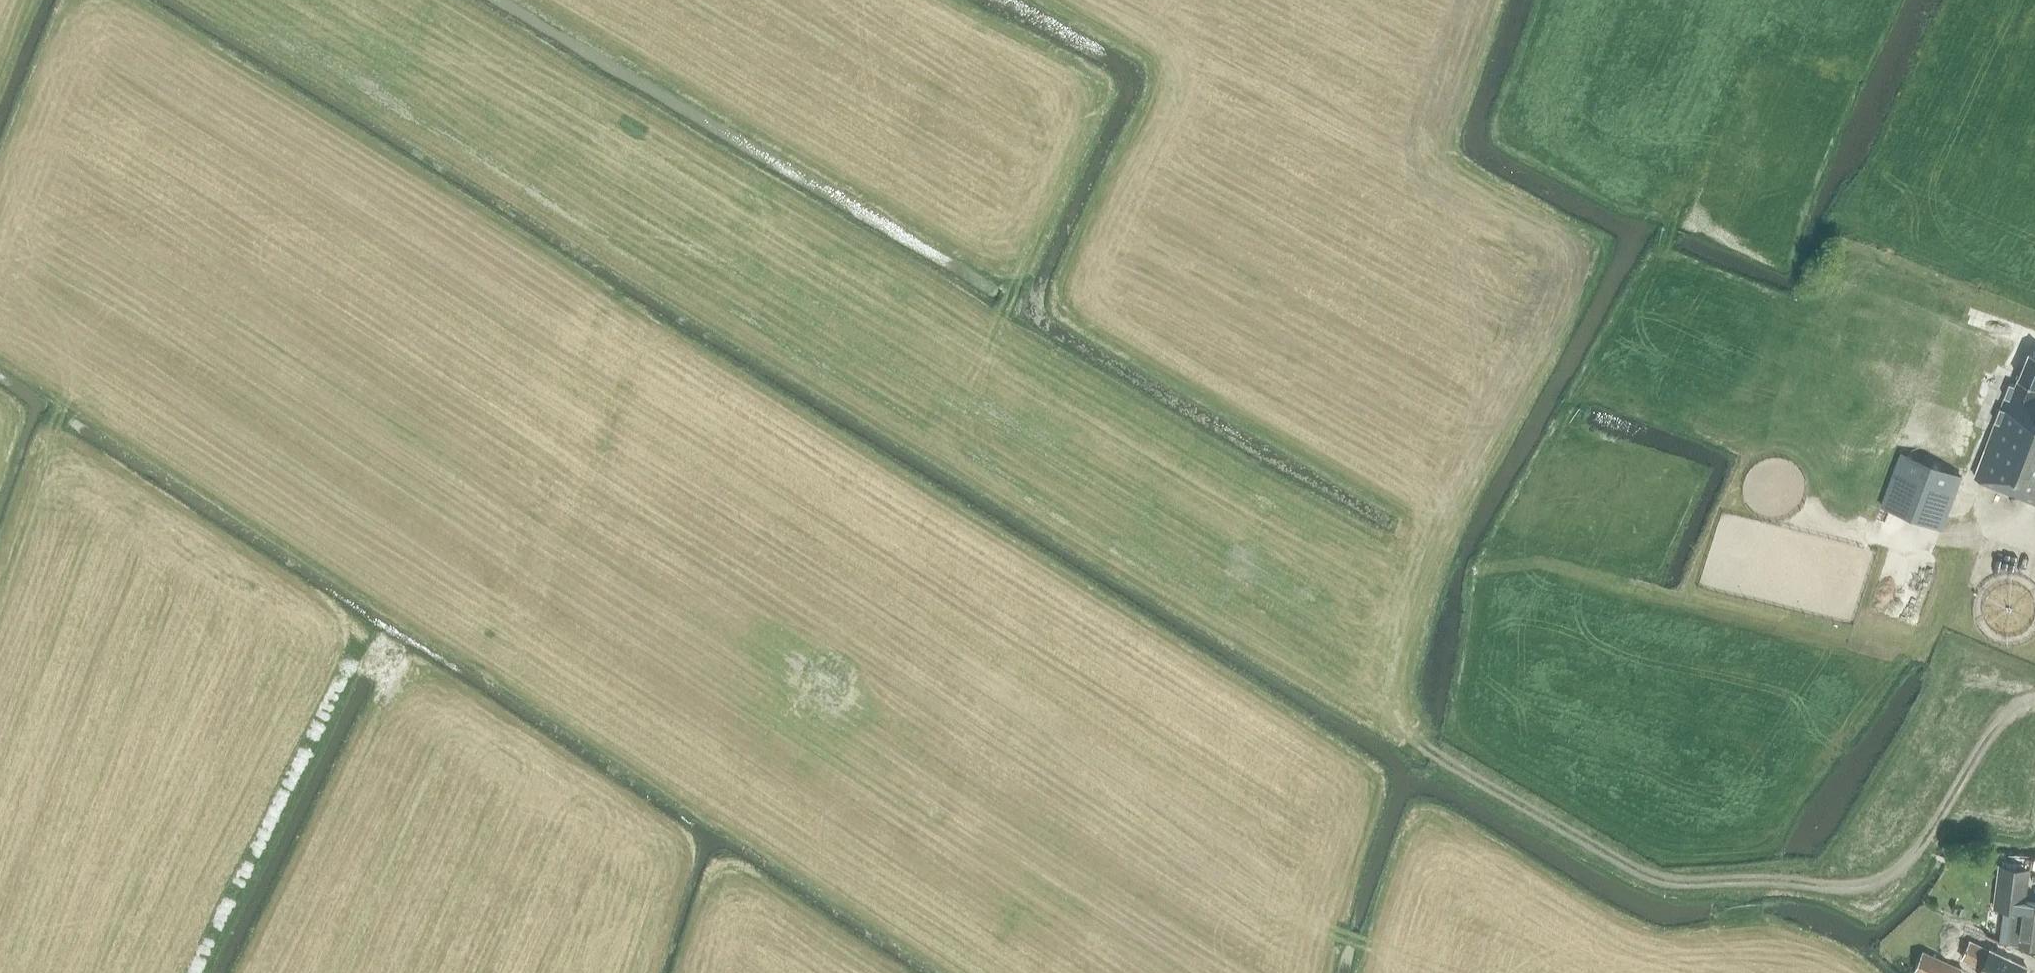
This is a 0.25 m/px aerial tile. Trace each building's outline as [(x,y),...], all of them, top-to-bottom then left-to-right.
[(1975,477),(2034,501),(2034,353),(2030,351),(2016,385),(2011,383),(1975,477)] [(1883,505),(1942,527),(1960,477),(1902,456),(1883,505)] [(1975,850),(1963,849),(1962,859),(1974,860),(1975,850)] [(2000,865),(1994,909),(2024,912),(2025,901),(2026,901),(2026,897),(2030,869),(2000,865)] [(2008,942),(2034,946),(2034,902),(2026,901),(2025,901),(2024,912),(2023,917),(2011,915),(2008,942)] [(2021,965),(1970,941),(1962,958),(1982,967),(1979,972),(2024,972),(2026,967),(2021,965)] [(1962,968),(1923,951),(1914,971),(1919,972),(1960,972),(1962,968)]
